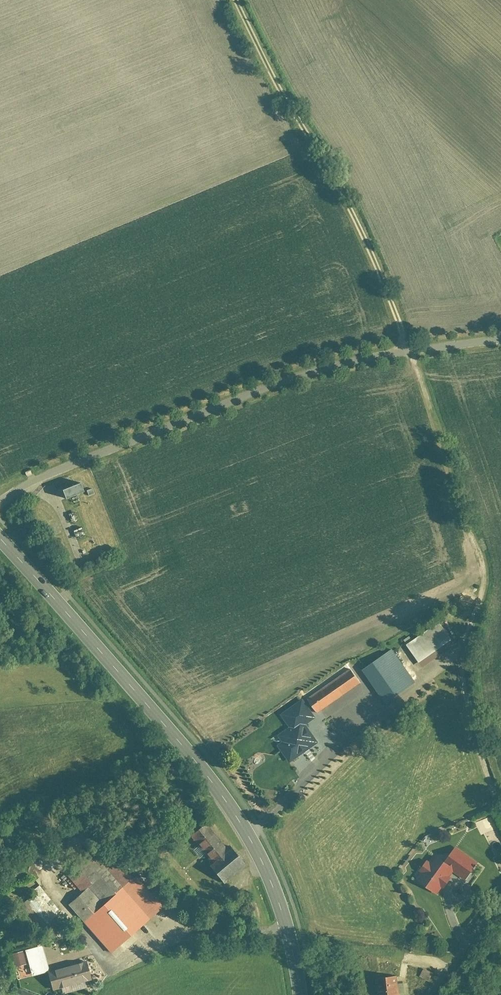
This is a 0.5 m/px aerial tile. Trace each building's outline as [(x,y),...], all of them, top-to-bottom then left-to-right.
[(61,491),(65,500),(83,493),(79,484),(61,491)] [(409,644),(426,666),(456,643),(440,621),(409,644)] [(394,652),(364,672),(385,704),(415,684),(394,652)] [(311,701),(319,713),(364,684),(356,671),(311,701)] [(279,737),(289,749),(257,775),(272,793),(298,773),(294,768),(321,746),(305,726),(317,717),(303,700),(283,716),(291,726),(279,737)] [(233,835),(225,842),(208,824),(193,839),(210,857),(205,861),(223,880),(251,853),(233,835)] [(100,844),(68,876),(85,893),(67,911),(115,958),(165,907),(100,844)] [(460,851),(453,861),(439,852),(420,882),(439,895),(453,873),(466,882),(479,863),(460,851)] [(37,885),(20,909),(39,922),(56,898),(37,885)] [(46,961),(29,964),(31,975),(48,971),(46,961)] [(94,964),(53,973),(57,993),(98,983),(94,964)] [(380,994),(400,994),(399,979),(379,980),(380,994)]
